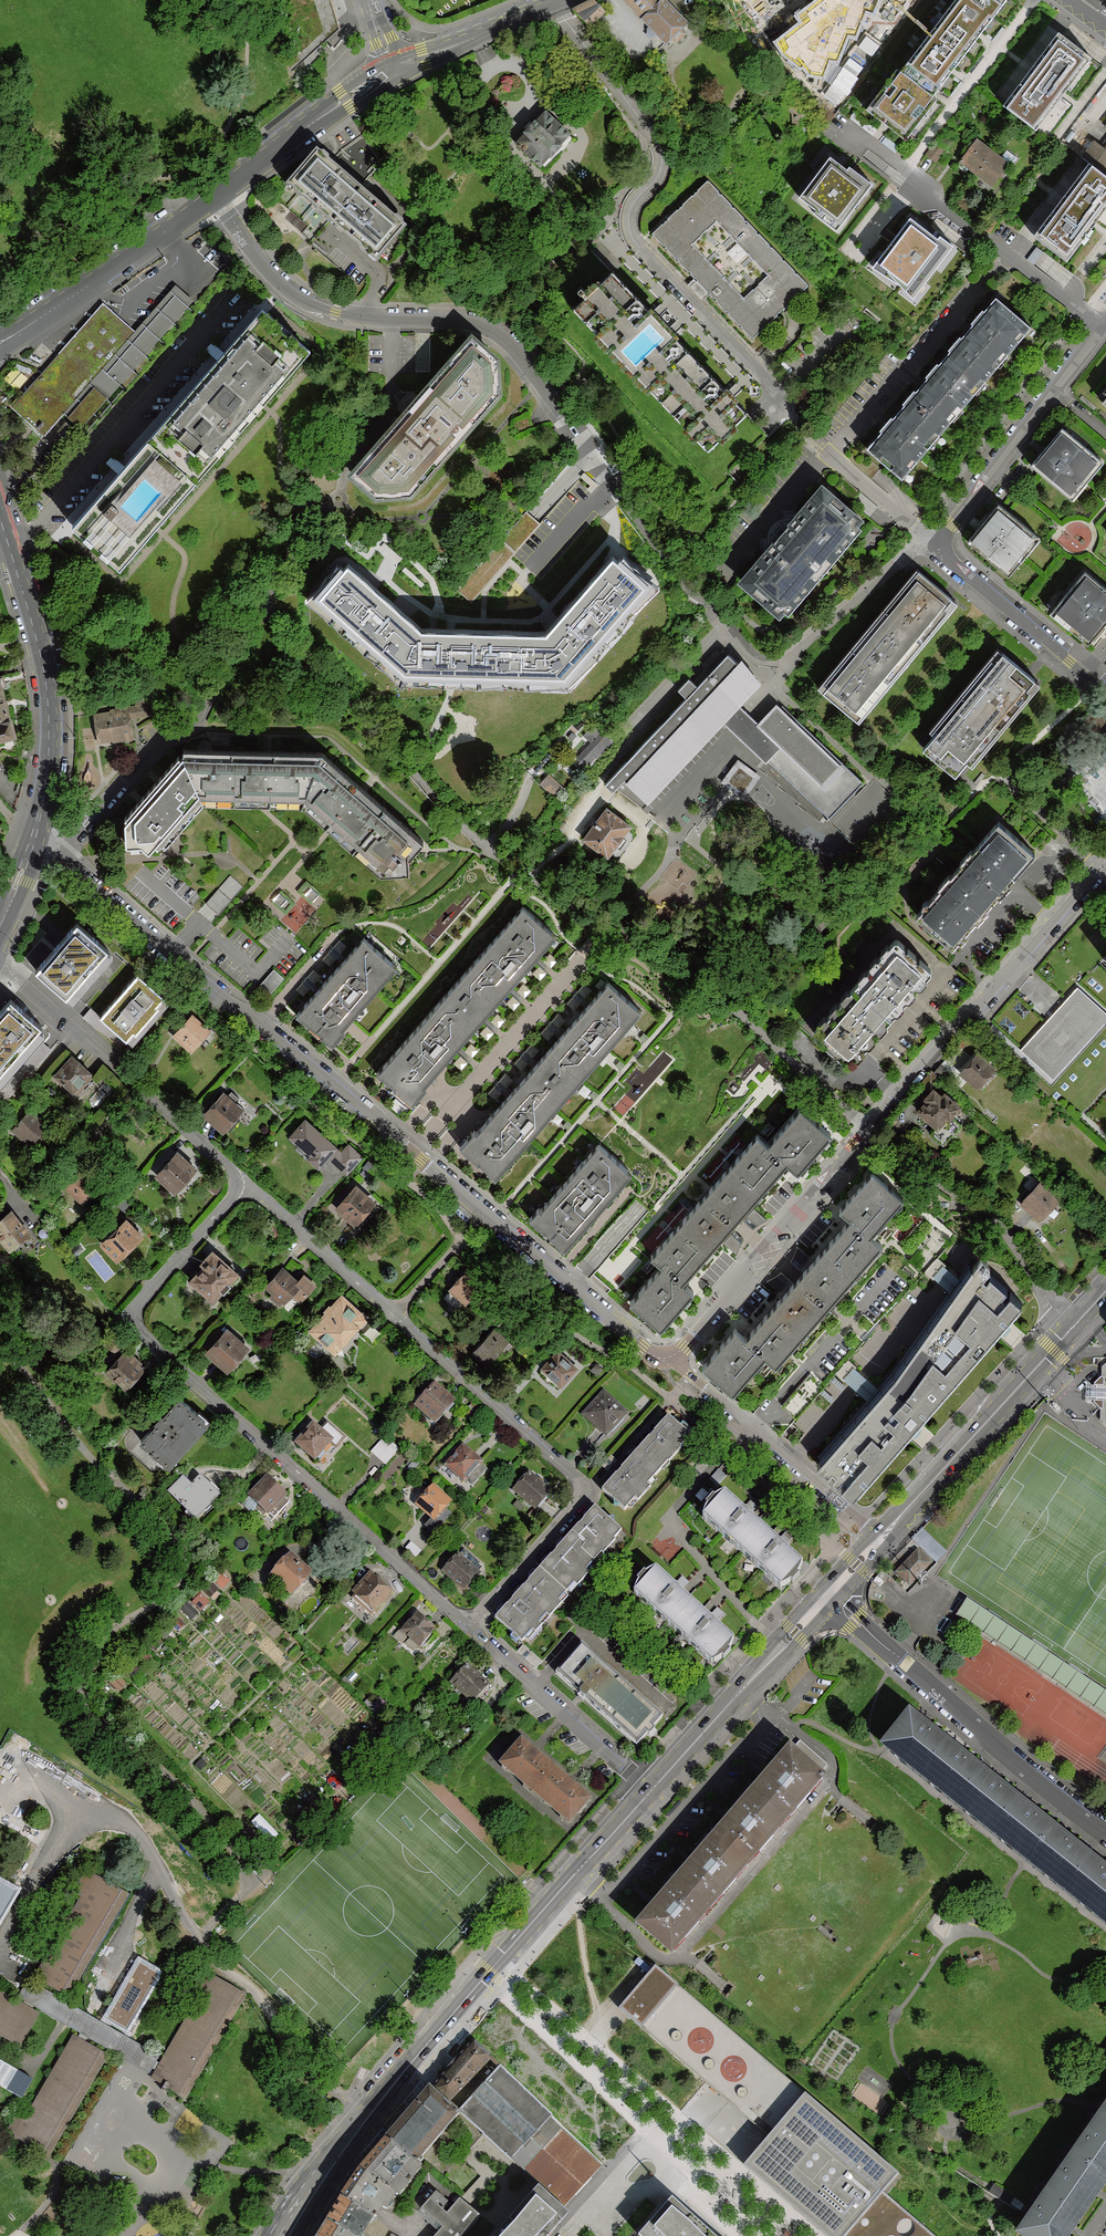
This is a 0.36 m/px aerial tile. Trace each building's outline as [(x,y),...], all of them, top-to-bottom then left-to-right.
[(643,19),(663,0),(624,0),(643,19)] [(643,19),(650,26),(658,34),(666,43),(687,23),(664,0),(663,0),(643,19)] [(865,3),(863,0),(824,0),(807,14),(810,20),(780,43),(784,52),(795,60),(798,57),(810,72),(820,74),(829,52),(837,53),(848,26),(856,27),(865,3)] [(897,70),(931,97),(1008,0),(954,0),(897,70)] [(602,12),(592,1),(575,11),(588,25),(602,12)] [(658,34),(650,26),(648,29),(648,32),(652,37),(655,36),(658,34)] [(1093,60),(1060,35),(1004,106),(1036,132),(1093,60)] [(548,64),(546,48),(530,51),(533,67),(548,64)] [(903,145),(936,101),(931,97),(897,70),(863,114),(903,145)] [(806,109),(802,113),(795,113),(796,127),(810,127),(811,112),(806,109)] [(571,136),(547,113),(516,144),(540,167),(571,136)] [(1087,164),(1105,178),(1105,138),(1087,164)] [(977,141),(960,161),(977,173),(992,153),(977,141)] [(946,148),(937,142),(927,155),(935,161),(946,148)] [(331,161),(317,149),(290,181),(331,216),(333,218),(361,187),(357,184),(331,161)] [(1007,151),(1001,159),(1009,165),(1011,167),(1018,159),(1007,151)] [(1001,159),(992,153),(977,173),(993,185),(1009,165),(1001,159)] [(846,171),(830,159),(799,199),(816,212),(814,216),(836,233),(872,186),(849,168),(846,171)] [(1033,237),(1067,262),(1094,226),(1105,209),(1105,178),(1087,164),(1049,215),(1033,237)] [(708,181),(652,234),(751,338),(787,305),(808,285),(708,181)] [(404,224),(361,187),(333,218),(377,255),(404,224)] [(1010,207),(1002,202),(991,217),(999,222),(1010,207)] [(909,222),(868,274),(893,288),(912,308),(957,252),(939,238),(935,242),(909,222)] [(964,266),(956,260),(945,274),(954,281),(964,266)] [(663,324),(613,271),(574,309),(624,361),(663,324)] [(135,332),(128,340),(132,344),(175,295),(187,305),(193,298),(177,285),(135,332)] [(175,295),(132,344),(106,373),(119,385),(188,307),(187,305),(175,295)] [(996,298),(967,332),(1000,359),(1025,330),(1024,326),(1026,324),(996,298)] [(126,339),(128,340),(135,332),(116,315),(103,304),(75,335),(59,354),(71,366),(76,360),(85,368),(89,364),(92,367),(99,360),(103,364),(126,339)] [(264,314),(228,355),(269,391),(305,350),(276,325),(264,314)] [(663,324),(624,361),(674,414),(713,377),(663,324)] [(967,332),(945,359),(977,386),(1000,359),(967,332)] [(472,338),(430,385),(473,422),(498,393),(497,360),(472,338)] [(45,370),(13,407),(45,435),(64,413),(72,420),(81,428),(119,385),(106,373),(132,344),(128,340),(126,339),(103,364),(99,360),(92,367),(89,364),(85,368),(76,360),(71,366),(59,354),(45,370)] [(228,355),(182,407),(223,443),(269,391),(228,355)] [(945,359),(922,385),(954,412),(977,386),(945,359)] [(747,413),(713,377),(674,414),(708,450),(747,413)] [(430,385),(394,427),(436,464),(473,422),(430,385)] [(899,412),(931,439),(954,412),(922,385),(899,412)] [(182,407),(159,433),(200,470),(223,443),(182,407)] [(867,449),(898,474),(899,472),(904,472),(931,439),(899,412),(867,449)] [(394,427),(353,473),(376,496),(410,493),(436,464),(394,427)] [(1048,446),(1032,465),(1039,472),(1068,495),(1099,458),(1063,428),(1048,446)] [(159,433),(121,477),(162,514),(200,470),(159,433)] [(162,514),(121,477),(77,527),(93,541),(119,563),(162,514)] [(823,487),(798,517),(844,556),(857,541),(864,534),(860,531),(866,524),(823,487)] [(999,504),(968,541),(992,562),(1004,572),(1036,534),(1008,512),(999,504)] [(765,550),(768,553),(814,592),(844,556),(798,517),(795,514),(787,524),(790,527),(776,544),(772,541),(765,550)] [(516,553),(502,541),(457,592),(471,604),(516,553)] [(768,553),(737,588),(780,625),(785,619),(789,622),(814,592),(768,553)] [(421,629),(348,564),(344,568),(337,563),(306,599),(400,684),(450,684),(571,687),(660,587),(624,555),(618,560),(613,556),(546,633),(451,630),(421,629)] [(894,606),(889,613),(920,639),(923,642),(948,611),(945,608),(952,599),(918,571),(891,604),(894,606)] [(1055,607),(1075,624),(1092,639),(1105,623),(1105,589),(1085,571),(1055,607)] [(861,646),(856,652),(887,678),(890,681),(916,650),(913,647),(920,639),(889,613),(886,610),(858,643),(861,646)] [(823,692),(857,720),(883,690),(880,687),(887,678),(856,652),(853,650),(826,683),(829,686),(823,692)] [(732,731),(748,713),(734,699),(737,697),(743,704),(761,686),(758,683),(760,681),(743,661),(739,665),(728,653),(708,676),(704,673),(694,683),(689,679),(679,690),(687,698),(714,721),(718,717),(732,731)] [(965,698),(997,726),(1005,717),(1008,720),(1031,692),(1027,689),(1035,680),(1003,653),(995,662),(992,659),(969,687),(972,690),(965,698)] [(111,712),(95,715),(99,742),(114,740),(114,737),(133,734),(130,714),(148,710),(144,689),(134,691),(137,706),(111,710),(111,712)] [(714,721),(687,698),(605,784),(613,791),(616,788),(645,809),(650,802),(647,799),(653,793),(657,796),(668,784),(665,781),(671,774),(674,777),(685,766),(682,762),(688,755),(692,759),(703,747),(700,744),(706,737),(710,740),(720,729),(717,725),(718,725),(714,721)] [(958,707),(955,704),(931,732),(935,735),(927,744),(960,771),(967,762),(970,764),(993,737),(990,734),(997,726),(965,698),(958,707)] [(0,700),(0,738),(13,735),(3,699),(0,700)] [(748,713),(732,731),(767,763),(769,760),(830,817),(864,782),(786,708),(783,711),(777,705),(759,723),(748,713)] [(1096,731),(1105,720),(1105,718),(1095,708),(1084,721),(1096,731)] [(615,743),(594,724),(583,736),(591,743),(576,759),(580,763),(578,765),(587,773),(615,743)] [(183,749),(183,756),(201,798),(203,802),(234,803),(235,767),(232,767),(232,750),(183,749)] [(275,751),(232,750),(232,767),(235,767),(234,803),(270,804),(271,768),(274,768),(275,751)] [(322,753),(275,751),(274,768),(271,768),(270,804),(302,805),(322,753)] [(337,765),(322,753),(302,805),(326,826),(349,799),(347,796),(358,784),(337,765)] [(158,779),(149,790),(182,819),(187,813),(201,798),(183,756),(181,758),(178,756),(158,779)] [(759,775),(737,759),(721,781),(743,797),(759,775)] [(551,772),(542,781),(555,794),(564,784),(551,772)] [(385,807),(358,784),(347,796),(349,799),(326,826),(353,849),(377,822),(374,819),(385,807)] [(125,817),(127,820),(125,823),(126,845),(141,845),(149,852),(155,845),(157,847),(170,832),(175,828),(182,819),(149,790),(138,802),(125,817)] [(424,842),(385,807),(374,819),(377,822),(353,849),(381,874),(410,872),(409,858),(424,842)] [(630,826),(607,808),(584,839),(608,856),(611,852),(627,830),(630,826)] [(1009,829),(1035,853),(1050,836),(1023,813),(1009,829)] [(979,844),(1015,876),(1035,853),(1009,829),(999,821),(979,844)] [(632,833),(627,830),(611,852),(615,856),(620,855),(632,838),(632,833)] [(957,869),(993,901),(1015,876),(979,844),(957,869)] [(935,895),(971,926),(993,901),(957,869),(935,895)] [(221,887),(206,903),(218,915),(243,887),(238,883),(230,876),(224,883),(221,887)] [(971,926),(935,895),(917,915),(953,947),(971,926)] [(523,907),(490,945),(523,974),(556,936),(523,907)] [(77,923),(36,970),(67,996),(107,950),(77,923)] [(364,938),(331,976),(364,1005),(397,967),(364,938)] [(896,938),(855,985),(891,1017),(933,970),(896,938)] [(348,946),(340,940),(334,947),(341,954),(348,946)] [(490,945),(464,975),(497,1004),(523,974),(490,945)] [(337,959),(329,952),(322,960),(330,966),(337,959)] [(557,960),(550,954),(543,961),(551,968),(557,960)] [(1101,962),(1080,985),(1079,987),(1105,1013),(1105,967),(1101,962)] [(546,973),(539,966),(532,973),(540,980),(546,973)] [(283,977),(273,968),(257,987),(266,996),(283,977)] [(322,976),(314,970),(308,977),(315,984),(322,976)] [(126,1039),(164,997),(137,973),(100,1016),(126,1039)] [(464,975),(437,1005),(471,1034),(497,1004),(464,975)] [(331,976),(297,1015),(322,1034),(321,1036),(332,1045),(346,1030),(344,1028),(351,1019),(364,1005),(331,976)] [(311,989),(303,982),(296,990),(304,996),(311,989)] [(575,1020),(608,1049),(641,1011),(608,982),(575,1020)] [(531,990),(523,983),(517,991),(525,998),(531,990)] [(592,991),(584,984),(578,991),(585,998),(592,991)] [(891,1017),(855,985),(813,1031),(849,1064),(891,1017)] [(1022,1049),(1053,1078),(1105,1020),(1105,1013),(1079,987),(1067,1000),(1022,1049)] [(520,1003),(513,996),(506,1004),(514,1010),(520,1003)] [(581,1003),(574,996),(567,1004),(575,1011),(581,1003)] [(41,1023),(13,997),(0,1012),(0,1071),(41,1023)] [(411,1035),(444,1064),(471,1034),(437,1005),(411,1035)] [(505,1020),(497,1014),(491,1021),(498,1028),(505,1020)] [(566,1020),(558,1014),(552,1021),(559,1028),(566,1020)] [(192,1017),(175,1036),(190,1049),(207,1030),(192,1017)] [(549,1050),(582,1079),(608,1049),(575,1020),(549,1050)] [(1053,1078),(1022,1049),(1017,1054),(1011,1061),(1073,1118),(1105,1082),(1105,1020),(1053,1078)] [(494,1033),(486,1026),(480,1034),(487,1040),(494,1033)] [(555,1033),(547,1026),(541,1034),(548,1041),(555,1033)] [(444,1064),(411,1035),(377,1074),(394,1087),(393,1088),(412,1105),(427,1088),(425,1086),(444,1064)] [(479,1050),(471,1043),(465,1051),(472,1057),(479,1050)] [(539,1050),(532,1044),(525,1051),(533,1058),(539,1050)] [(523,1080),(556,1109),(582,1079),(549,1050),(523,1080)] [(978,1054),(962,1072),(978,1086),(994,1068),(978,1054)] [(72,1056),(56,1075),(77,1094),(85,1084),(82,1081),(90,1072),(72,1056)] [(468,1062),(460,1056),(454,1063),(461,1070),(468,1062)] [(528,1063),(521,1056),(514,1064),(522,1071),(528,1063)] [(940,1065),(934,1072),(945,1081),(950,1074),(940,1065)] [(940,1078),(932,1071),(921,1084),(929,1091),(940,1078)] [(513,1080),(506,1074),(499,1081),(507,1088),(513,1080)] [(496,1110),(529,1139),(556,1109),(523,1080),(496,1110)] [(105,1081),(89,1100),(98,1108),(114,1090),(105,1081)] [(502,1093),(495,1086),(488,1094),(496,1100),(502,1093)] [(942,1097),(934,1090),(927,1098),(929,1100),(920,1111),(938,1126),(950,1137),(961,1124),(951,1116),(959,1106),(945,1094),(942,1097)] [(239,1110),(224,1096),(207,1114),(223,1128),(239,1110)] [(800,1108),(768,1144),(784,1160),(798,1172),(831,1135),(800,1108)] [(529,1139),(496,1110),(477,1132),(475,1130),(460,1147),(478,1163),(480,1162),(495,1178),(529,1139)] [(30,1111),(13,1129),(30,1144),(47,1126),(30,1111)] [(306,1121),(292,1136),(313,1155),(310,1158),(319,1166),(335,1148),(306,1121)] [(943,1144),(950,1137),(938,1126),(931,1133),(943,1144)] [(731,1165),(758,1190),(763,1184),(766,1187),(783,1168),(780,1165),(784,1160),(768,1144),(758,1135),(731,1165)] [(599,1144),(566,1182),(598,1211),(632,1173),(599,1144)] [(349,1145),(338,1157),(352,1169),(362,1157),(349,1145)] [(178,1154),(160,1174),(175,1188),(193,1168),(178,1154)] [(704,1195),(732,1219),(737,1214),(740,1217),(757,1198),(754,1195),(758,1190),(731,1165),(704,1195)] [(80,1169),(65,1186),(83,1202),(98,1185),(80,1169)] [(849,1217),(872,1235),(903,1198),(873,1172),(839,1209),(849,1217)] [(215,1180),(208,1189),(217,1195),(224,1186),(215,1180)] [(1041,1181),(1020,1204),(1040,1222),(1061,1198),(1041,1181)] [(598,1211),(566,1182),(541,1210),(539,1208),(530,1218),(545,1232),(546,1230),(564,1250),(598,1211)] [(357,1188),(338,1209),(354,1222),(372,1202),(357,1188)] [(678,1225),(706,1249),(710,1245),(713,1247),(731,1227),(727,1225),(732,1219),(704,1195),(678,1225)] [(754,1208),(744,1220),(756,1235),(767,1220),(754,1208)] [(11,1211),(0,1221),(0,1234),(10,1247),(12,1245),(25,1234),(27,1232),(11,1211)] [(882,1244),(872,1235),(849,1217),(825,1248),(856,1275),(882,1244)] [(127,1221),(104,1243),(117,1256),(140,1234),(127,1221)] [(651,1256),(662,1266),(680,1279),(684,1274),(687,1277),(704,1258),(701,1254),(706,1249),(678,1225),(651,1256)] [(750,1245),(734,1231),(724,1243),(734,1259),(743,1250),(750,1245)] [(25,1234),(12,1245),(17,1250),(29,1240),(25,1234)] [(790,1254),(790,1262),(799,1269),(810,1257),(797,1246),(790,1254)] [(856,1275),(825,1248),(798,1278),(825,1302),(830,1297),(834,1300),(856,1275)] [(204,1267),(228,1288),(231,1284),(228,1282),(237,1273),(213,1251),(203,1262),(206,1265),(204,1267)] [(938,1257),(926,1272),(934,1279),(946,1265),(938,1257)] [(895,1377),(817,1464),(852,1493),(1020,1302),(977,1263),(895,1377)] [(630,1302),(661,1329),(694,1291),(680,1279),(662,1266),(630,1302)] [(204,1267),(192,1279),(213,1298),(221,1290),(224,1292),(228,1288),(204,1267)] [(780,1268),(767,1281),(779,1292),(790,1280),(780,1268)] [(283,1270),(269,1286),(275,1292),(271,1297),(289,1312),(314,1285),(304,1276),(297,1283),(283,1270)] [(466,1273),(452,1288),(466,1301),(479,1286),(466,1273)] [(825,1302),(798,1278),(772,1308),(803,1335),(825,1310),(822,1307),(825,1302)] [(364,1318),(342,1298),(313,1330),(335,1350),(364,1318)] [(803,1335),(772,1308),(746,1337),(766,1356),(776,1365),(803,1335)] [(495,1327),(472,1352),(487,1365),(509,1340),(495,1327)] [(766,1356),(746,1337),(736,1328),(703,1365),(733,1392),(766,1356)] [(114,1330),(106,1344),(118,1352),(127,1337),(114,1330)] [(237,1336),(230,1330),(211,1351),(228,1366),(244,1347),(235,1338),(237,1336)] [(558,1351),(542,1366),(561,1384),(576,1369),(558,1351)] [(128,1358),(124,1354),(109,1370),(126,1386),(141,1370),(138,1366),(140,1363),(131,1354),(128,1358)] [(857,1367),(848,1359),(836,1374),(844,1381),(857,1367)] [(1102,1368),(1102,1378),(1094,1384),(1094,1404),(1098,1409),(1101,1411),(1101,1420),(1105,1426),(1105,1365),(1102,1368)] [(435,1385),(417,1405),(434,1420),(452,1401),(435,1385)] [(604,1394),(586,1414),(606,1433),(625,1413),(604,1394)] [(168,1464),(207,1422),(180,1397),(141,1439),(168,1464)] [(635,1453),(658,1473),(691,1437),(689,1435),(692,1432),(683,1424),(680,1427),(668,1416),(635,1453)] [(327,1423),(320,1432),(330,1441),(336,1446),(344,1438),(327,1423)] [(314,1426),(298,1443),(315,1459),(330,1441),(320,1432),(314,1426)] [(389,1447),(382,1440),(373,1450),(387,1463),(398,1450),(391,1444),(389,1447)] [(464,1447),(448,1466),(464,1481),(466,1479),(480,1464),(482,1463),(464,1447)] [(635,1453),(602,1491),(614,1501),(614,1507),(620,1506),(625,1511),(635,1499),(638,1502),(651,1488),(648,1485),(658,1473),(635,1453)] [(617,1460),(612,1456),(602,1466),(607,1471),(617,1460)] [(486,1470),(480,1464),(466,1479),(472,1485),(486,1470)] [(529,1475),(515,1490),(535,1508),(550,1492),(529,1475)] [(191,1487),(183,1479),(170,1492),(196,1519),(210,1505),(208,1503),(217,1493),(200,1477),(191,1487)] [(268,1478),(250,1496),(268,1514),(269,1513),(284,1497),(285,1496),(268,1478)] [(434,1488),(417,1504),(433,1519),(443,1508),(449,1502),(434,1488)] [(705,1511),(703,1517),(742,1553),(764,1528),(725,1493),(724,1493),(719,1496),(715,1498),(716,1499),(709,1507),(708,1507),(705,1511)] [(290,1502),(284,1497),(269,1513),(274,1518),(290,1502)] [(751,1500),(745,1507),(752,1513),(758,1506),(751,1500)] [(581,1550),(594,1561),(601,1553),(603,1555),(615,1540),(614,1539),(622,1531),(614,1524),(614,1518),(609,1519),(595,1507),(572,1532),(586,1544),(581,1550)] [(443,1508),(433,1519),(426,1526),(434,1534),(451,1515),(443,1508)] [(803,1564),(764,1528),(742,1553),(780,1588),(781,1587),(786,1585),(791,1582),(793,1584),(800,1576),(798,1574),(800,1570),(802,1565),(803,1564)] [(923,1530),(913,1540),(938,1563),(947,1552),(923,1530)] [(540,1568),(567,1592),(574,1584),(577,1587),(590,1573),(586,1570),(594,1561),(581,1550),(586,1544),(572,1532),(540,1568)] [(786,1532),(780,1539),(786,1545),(793,1538),(786,1532)] [(485,1571),(464,1551),(445,1571),(466,1588),(485,1571)] [(918,1551),(896,1572),(910,1586),(932,1565),(918,1551)] [(309,1573),(291,1556),(273,1576),(292,1592),(309,1573)] [(512,1599),(539,1623),(546,1615),(549,1618),(562,1604),(559,1601),(567,1592),(540,1568),(512,1599)] [(673,1628),(695,1604),(662,1573),(656,1568),(655,1569),(649,1572),(646,1574),(647,1575),(640,1583),(639,1582),(636,1588),(635,1592),(634,1593),(638,1596),(673,1628)] [(371,1575),(356,1591),(377,1610),(392,1595),(371,1575)] [(683,1576),(676,1583),(683,1589),(689,1582),(683,1576)] [(539,1623),(512,1599),(495,1618),(522,1642),(532,1631),(535,1633),(542,1626),(539,1623)] [(957,1615),(1105,1714),(1105,1693),(967,1600),(957,1615)] [(695,1604),(673,1628),(712,1663),(713,1663),(718,1661),(722,1658),(724,1660),(731,1652),(729,1650),(732,1645),(733,1640),(734,1639),(695,1604)] [(717,1608),(711,1614),(718,1620),(724,1614),(717,1608)] [(418,1614),(402,1631),(409,1637),(418,1645),(419,1646),(421,1643),(432,1631),(434,1629),(418,1614)] [(436,1635),(432,1631),(421,1643),(425,1647),(436,1635)] [(418,1645),(409,1637),(405,1641),(414,1649),(418,1645)] [(543,1661),(524,1644),(517,1652),(536,1669),(543,1661)] [(583,1644),(557,1673),(607,1718),(633,1689),(583,1644)] [(467,1666),(453,1682),(473,1701),(487,1684),(467,1666)] [(663,1715),(633,1689),(607,1718),(637,1745),(647,1733),(652,1737),(656,1731),(652,1727),(663,1715)] [(911,1720),(890,1745),(925,1773),(946,1748),(911,1720)] [(522,1741),(501,1764),(532,1791),(552,1767),(522,1741)] [(791,1752),(818,1775),(826,1767),(826,1763),(803,1742),(799,1743),(791,1752)] [(946,1748),(925,1773),(961,1802),(981,1775),(946,1748)] [(753,1796),(782,1821),(820,1777),(818,1775),(791,1752),(753,1796)] [(589,1799),(552,1767),(532,1791),(569,1823),(589,1799)] [(1017,1804),(981,1775),(961,1802),(997,1830),(1017,1804)] [(716,1839),(745,1864),(782,1821),(753,1796),(716,1839)] [(1052,1832),(1017,1804),(997,1830),(1032,1858),(1052,1832)] [(1088,1860),(1052,1832),(1032,1858),(1067,1887),(1088,1860)] [(716,1839),(678,1882),(707,1907),(745,1864),(716,1839)] [(1088,1860),(1067,1887),(1103,1915),(1105,1911),(1105,1875),(1088,1860)] [(81,1897),(34,1979),(63,1996),(122,1893),(86,1872),(74,1893),(81,1897)] [(641,1925),(670,1950),(707,1907),(678,1882),(641,1925)] [(768,2136),(805,2093),(654,1966),(618,2007),(768,2136)] [(198,1996),(155,2071),(152,2077),(165,2085),(161,2090),(164,2092),(168,2086),(187,2097),(246,1995),(210,1974),(208,1978),(201,1974),(191,1992),(198,1996)] [(37,2015),(0,1993),(0,2035),(19,2047),(37,2015)] [(105,2054),(85,2042),(78,2038),(75,2036),(27,2117),(18,2112),(7,2130),(16,2136),(13,2140),(43,2157),(105,2054)] [(432,2088),(448,2103),(487,2062),(491,2057),(473,2040),(432,2088)] [(37,2072),(0,2054),(0,2079),(27,2093),(37,2072)] [(500,2066),(491,2057),(487,2062),(496,2071),(500,2066)] [(496,2071),(458,2112),(459,2113),(483,2135),(538,2185),(564,2208),(590,2179),(538,2131),(553,2115),(500,2066),(496,2071)] [(388,2139),(418,2164),(420,2162),(419,2160),(459,2113),(458,2112),(448,2103),(432,2088),(388,2139)] [(805,2093),(768,2136),(744,2164),(828,2235),(843,2235),(881,2192),(898,2173),(805,2093)] [(603,2163),(553,2115),(538,2131),(590,2179),(603,2163)] [(1103,2175),(1105,2171),(1105,2121),(1102,2119),(1076,2156),(1103,2175)] [(392,2189),(398,2194),(416,2174),(415,2172),(421,2166),(418,2164),(388,2139),(361,2170),(392,2189)] [(1050,2193),(1077,2212),(1103,2175),(1076,2156),(1050,2193)] [(343,2196),(374,2215),(376,2216),(380,2211),(383,2207),(386,2209),(395,2194),(397,2195),(398,2194),(392,2189),(361,2170),(347,2190),(343,2196)] [(430,2181),(438,2189),(455,2203),(460,2198),(434,2176),(428,2171),(423,2178),(430,2181)] [(564,2208),(538,2185),(509,2218),(529,2235),(549,2235),(558,2226),(569,2213),(564,2208)] [(1024,2204),(994,2185),(990,2190),(1020,2210),(1024,2204)] [(881,2192),(843,2235),(933,2235),(881,2192)] [(437,2193),(432,2199),(444,2210),(450,2204),(437,2193)] [(1032,2235),(1060,2235),(1077,2212),(1050,2193),(1024,2231),(1032,2235)] [(356,2235),(361,2235),(374,2215),(343,2196),(329,2220),(356,2235)] [(712,2233),(672,2197),(644,2229),(652,2235),(709,2235),(712,2233)] [(480,2215),(460,2198),(455,2203),(447,2212),(444,2210),(432,2199),(431,2198),(422,2208),(443,2226),(434,2235),(462,2235),(480,2215)] [(509,2218),(499,2229),(493,2235),(529,2235),(509,2218)] [(329,2220),(319,2235),(356,2235),(329,2220)]
